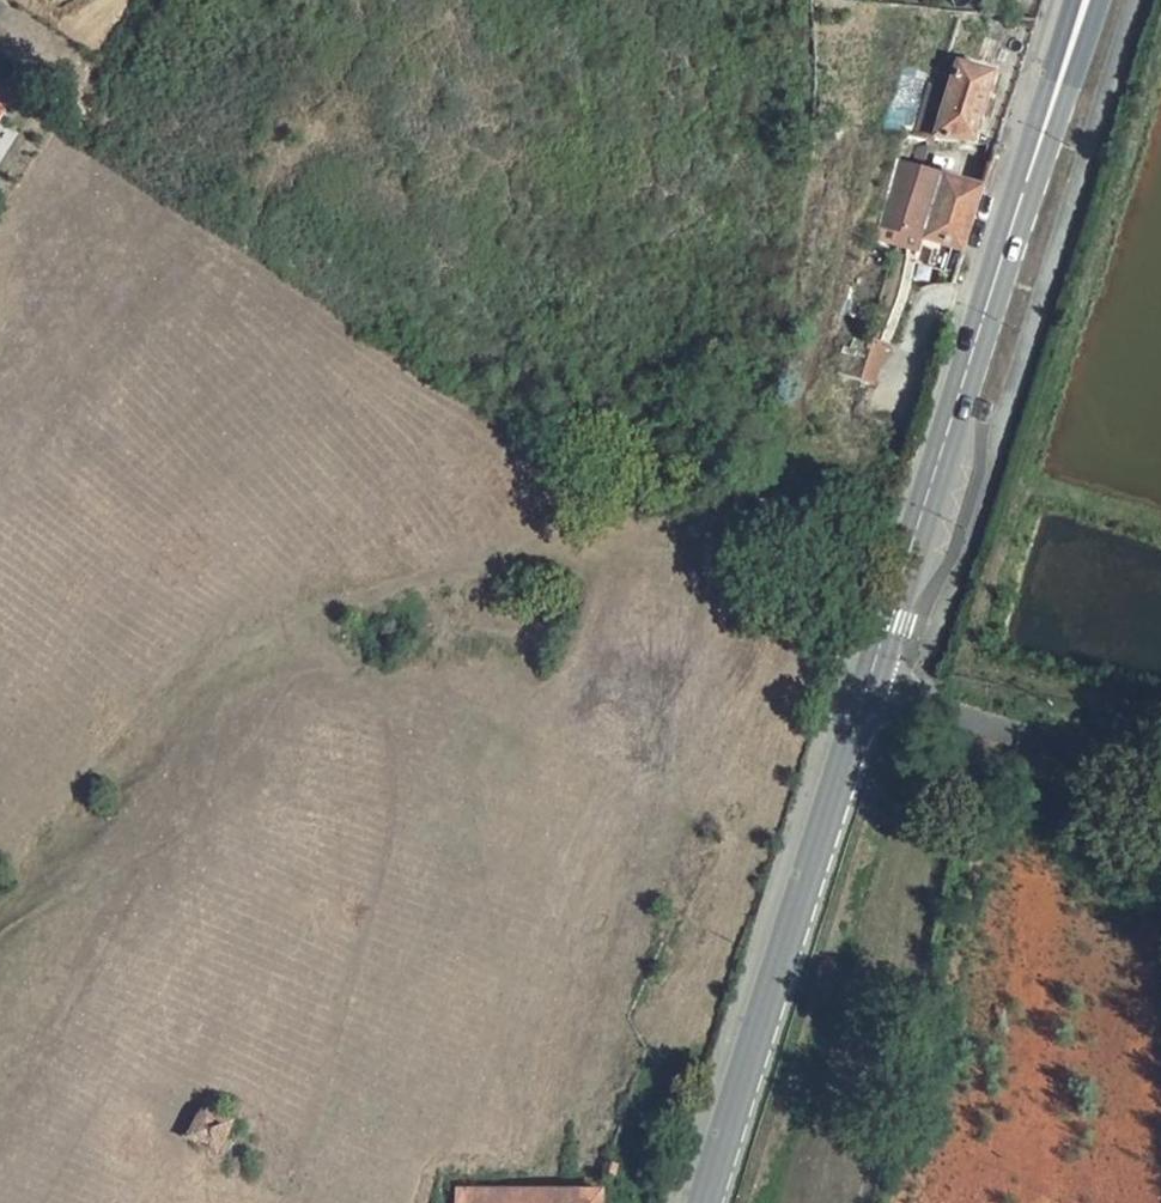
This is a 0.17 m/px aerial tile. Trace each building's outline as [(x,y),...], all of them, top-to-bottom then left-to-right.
[(957,77),(933,152),(972,156),(992,87),(957,77)] [(12,91),(0,84),(0,110),(12,91)] [(874,237),(881,241),(898,176),(893,174),(874,237)] [(978,200),(898,176),(881,241),(913,249),(946,259),(959,262),(978,200)] [(909,273),(940,282),(946,259),(913,249),(909,273)] [(840,375),(873,388),(888,351),(855,338),(840,375)] [(238,1132),(209,1119),(193,1150),(222,1163),(238,1132)] [(611,1163),(598,1156),(591,1179),(606,1179),(611,1163)] [(593,1192),(587,1190),(453,1186),(453,1202),(593,1202),(593,1192)]
